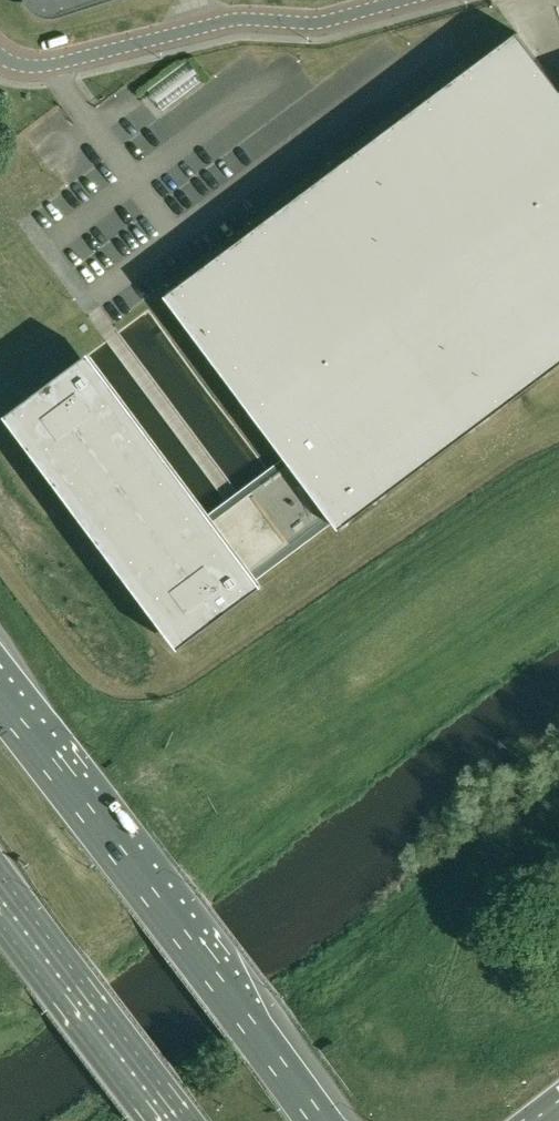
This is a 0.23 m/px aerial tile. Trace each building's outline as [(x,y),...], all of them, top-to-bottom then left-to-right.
[(32,3),(38,8),(46,10),(54,9),(83,0),(30,0),(32,3)] [(518,32),(172,291),(296,458),(134,579),(130,573),(126,576),(175,641),(178,638),(173,632),(336,511),(346,524),(558,365),(558,87),(518,32)] [(180,648),(264,585),(90,352),(6,415),(126,576),(175,641),(180,648)]
